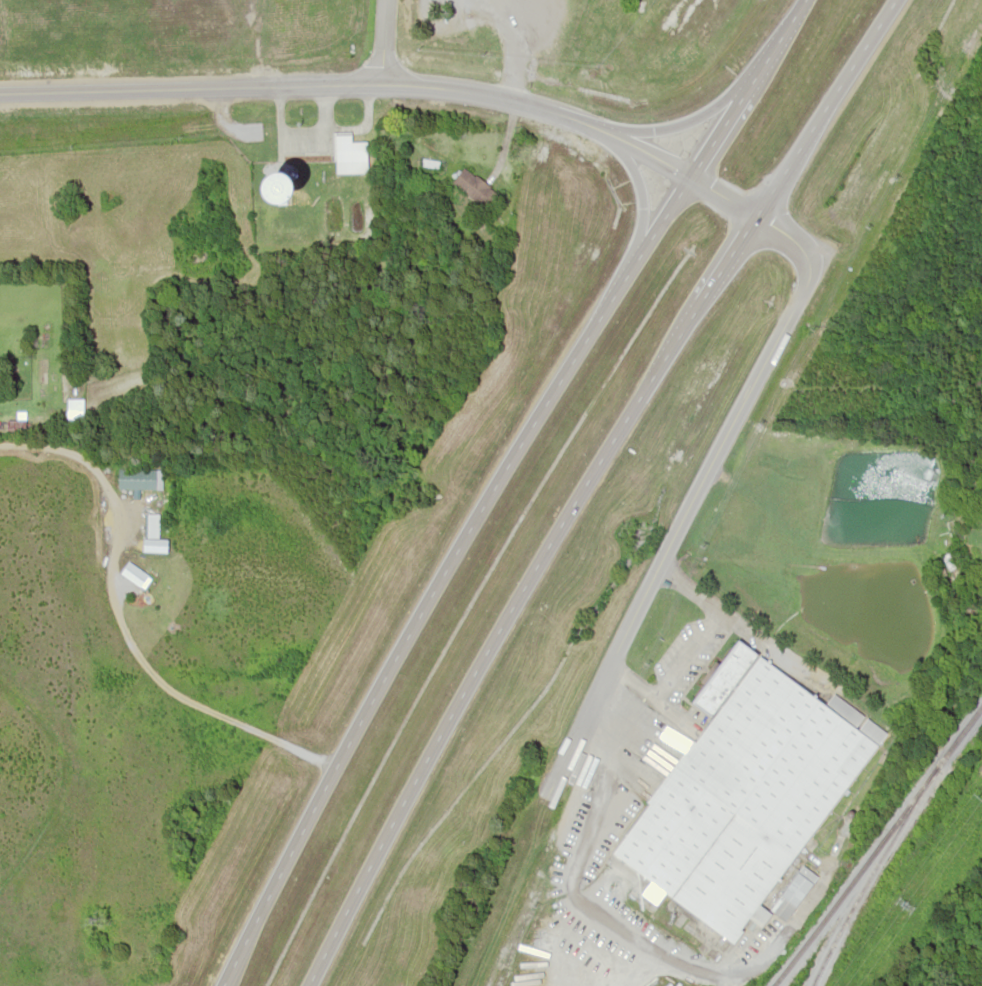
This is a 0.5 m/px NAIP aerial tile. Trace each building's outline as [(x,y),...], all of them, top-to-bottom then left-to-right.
[(335,142),(335,173),(365,173),(365,142),(335,142)] [(451,183),(486,209),(498,194),(463,167),(451,183)] [(287,204),(287,175),(271,175),(271,204),(287,204)] [(67,419),(82,419),(82,400),(67,400),(67,419)] [(116,489),(155,489),(155,470),(116,470),(116,489)] [(157,514),(145,514),(145,539),(157,539),(157,514)] [(138,571),(128,562),(120,572),(130,580),(138,571)] [(611,858),(733,941),(749,918),(761,926),(771,912),(785,921),(816,876),(800,865),(797,870),(792,867),(884,731),(831,695),(826,703),(731,640),(727,646),(729,648),(690,705),(707,716),(611,858)]
